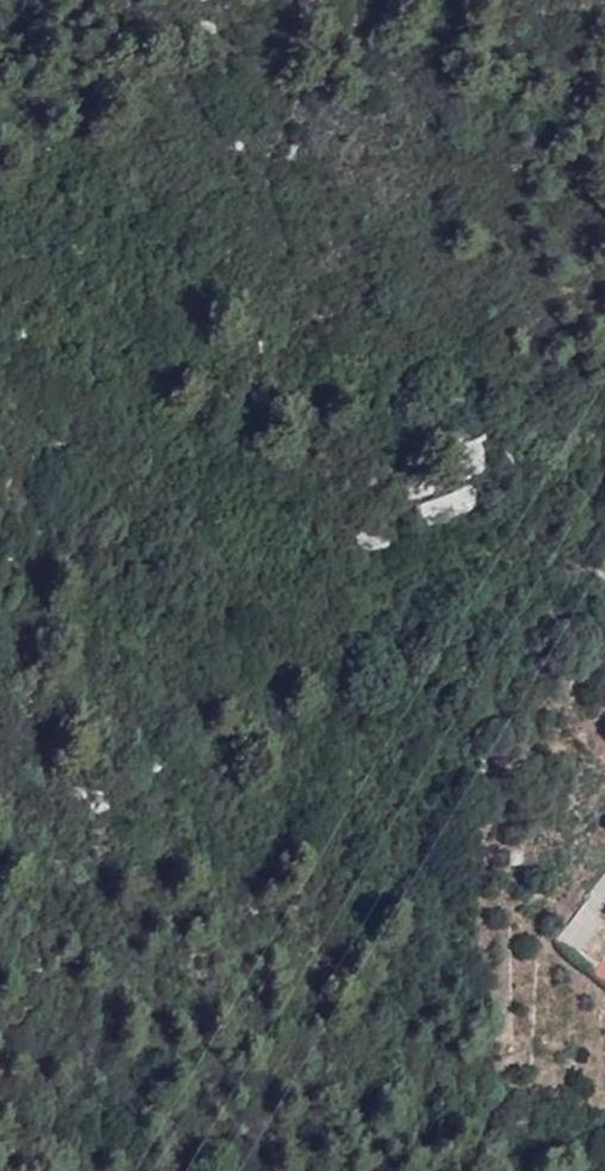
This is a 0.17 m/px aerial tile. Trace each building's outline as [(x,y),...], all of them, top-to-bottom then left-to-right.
[(604,901),(604,873),(589,893),(592,895),(555,941),(575,957),(580,950),(604,920),(595,914),(604,901)] [(598,964),(580,950),(575,957),(593,971),(598,964)] [(596,971),(604,978),(604,962),(604,961),(596,971)]
